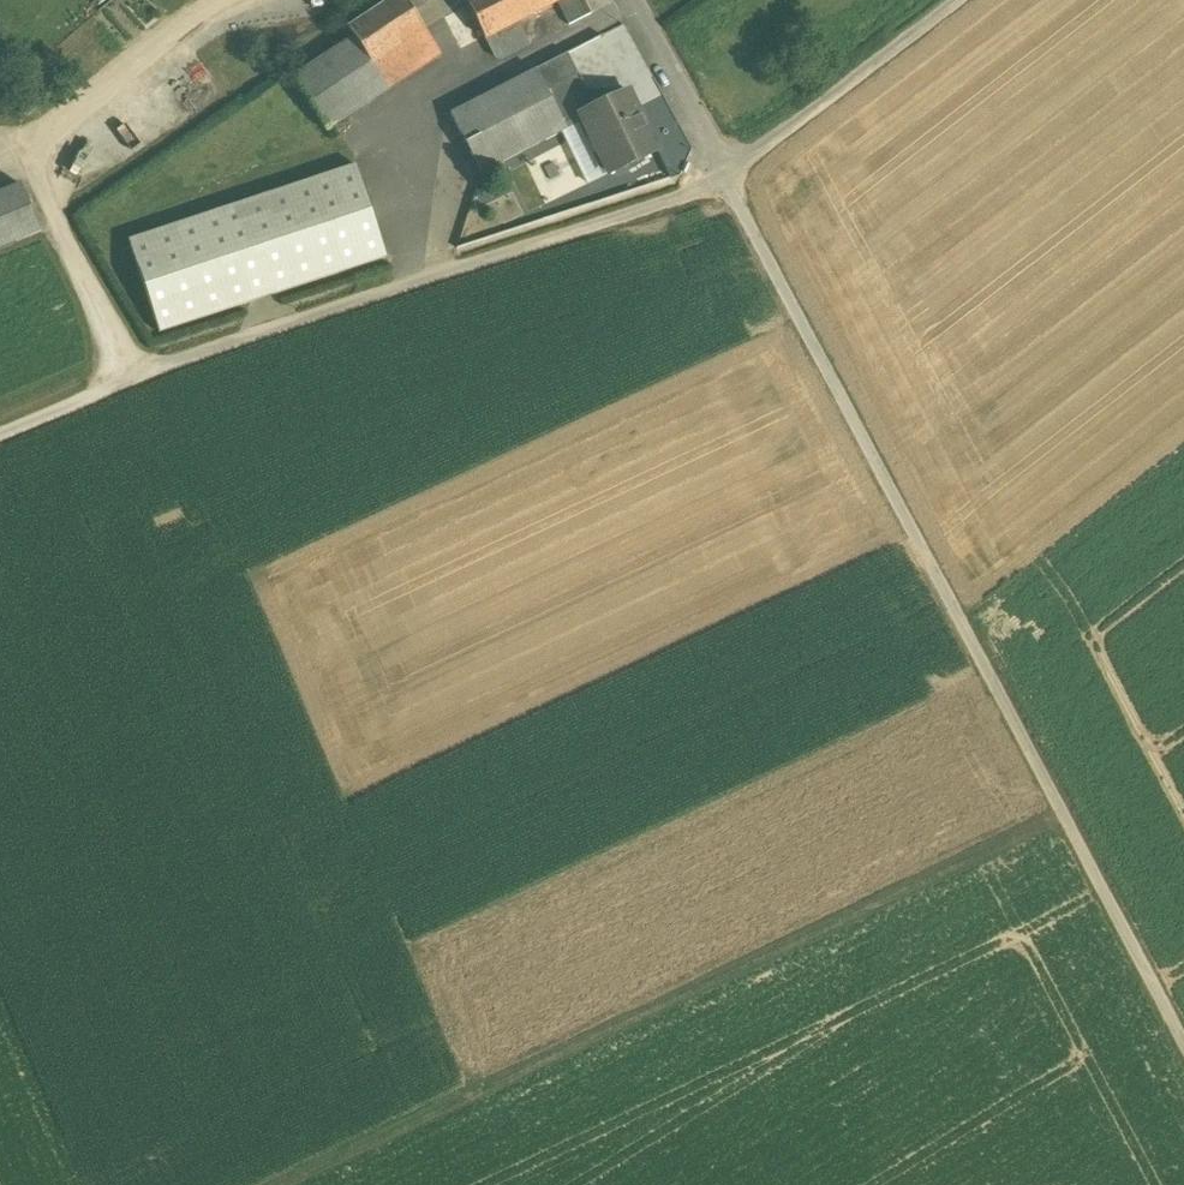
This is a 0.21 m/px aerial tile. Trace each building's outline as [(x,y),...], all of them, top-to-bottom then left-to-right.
[(348,29),(353,38),(372,65),(425,30),(412,11),(405,0),(392,0),(348,29)] [(412,11),(430,0),(405,0),(412,11)] [(485,38),(518,22),(557,2),(561,0),(466,0),(485,38)] [(557,2),(569,26),(591,14),(584,0),(561,0),(557,2)] [(518,22),(485,38),(496,58),(502,60),(530,45),(518,22)] [(353,38),(293,77),(327,129),(387,89),(372,65),(353,38)] [(568,53),(536,70),(547,92),(548,92),(579,76),(568,53)] [(536,70),(450,114),(474,159),(481,173),(561,132),(567,129),(564,124),(547,92),(536,70)] [(579,76),(548,92),(555,106),(587,91),(579,76)] [(587,91),(555,106),(564,124),(580,116),(580,115),(595,108),(587,91)] [(595,108),(580,115),(580,116),(608,174),(658,150),(629,91),(595,108)] [(608,174),(580,116),(564,124),(567,129),(561,132),(587,185),(608,174)] [(474,159),(465,164),(472,178),(481,173),(474,159)] [(356,165),(128,241),(159,332),(387,257),(356,165)] [(0,193),(0,249),(41,232),(21,184),(0,193)]
